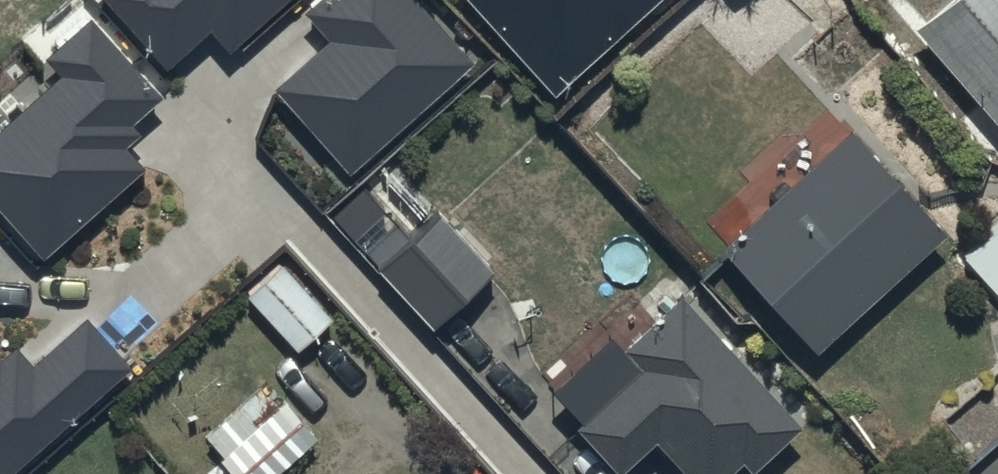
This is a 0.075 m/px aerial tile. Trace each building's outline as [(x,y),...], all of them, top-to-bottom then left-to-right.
[(155,60),(206,16),(231,45),(284,0),(104,0),(155,60)] [(433,0),(309,0),(306,3),(331,32),(276,80),(351,167),(481,54),(433,0)] [(554,88),(648,0),(475,0),(554,88)] [(915,31),(997,128),(997,0),(952,0),(915,31)] [(92,10),(48,49),(65,68),(0,125),(0,201),(42,249),(146,157),(129,138),(143,126),(132,114),(162,88),(92,10)] [(948,241),(849,136),(782,200),(764,181),(710,232),(728,251),(718,260),(817,364),(948,241)] [(495,274),(435,211),(373,269),(433,333),(495,274)] [(964,258),(997,294),(997,226),(964,258)] [(333,318),(281,262),(245,295),(297,351),(333,318)] [(637,368),(580,416),(615,457),(654,424),(697,473),(711,473),(736,453),(745,463),(794,421),(681,290),(617,345),(637,368)] [(131,359),(85,309),(31,358),(16,341),(0,356),(0,473),(3,473),(131,359)] [(260,388),(204,437),(223,459),(217,464),(226,473),(284,473),(319,443),(286,405),(280,410),(260,388)]
